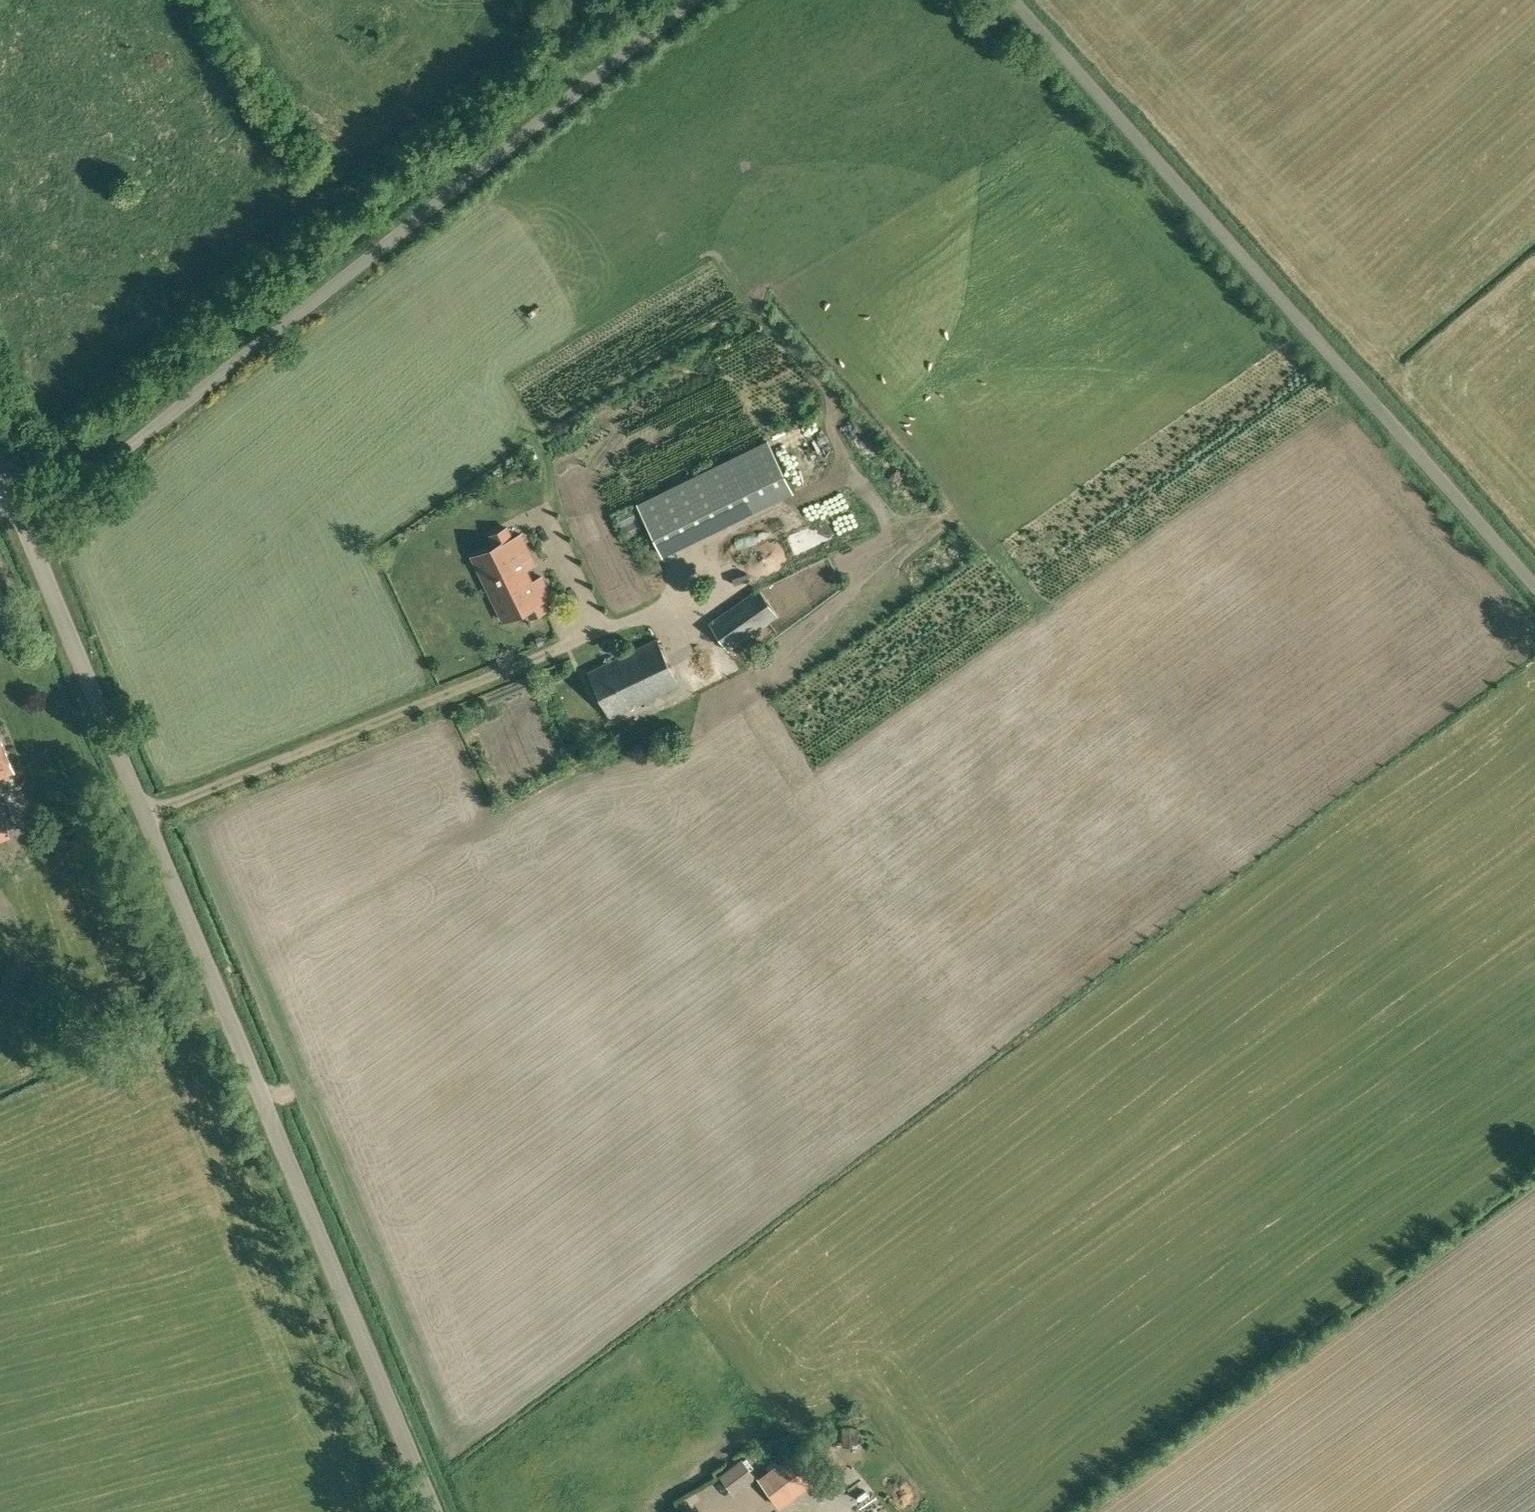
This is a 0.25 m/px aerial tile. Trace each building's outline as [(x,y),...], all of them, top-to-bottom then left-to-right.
[(521,533),(520,534),(521,537),(513,540),(507,527),(490,535),(496,545),(491,548),(482,552),(475,555),(472,557),(474,560),(485,582),(498,610),(501,617),(503,620),(506,618),(521,611),(526,608),(531,617),(547,610),(541,598),(549,594),(550,597),(551,596),(541,576),(532,580),(526,568),(535,563),(521,533)] [(880,552),(885,562),(901,554),(896,544),(880,552)] [(922,585),(936,574),(929,564),(915,575),(922,585)] [(709,622),(729,652),(778,616),(758,588),(709,622)] [(610,717),(679,684),(657,639),(588,672),(610,717)] [(14,771),(3,743),(0,736),(0,777),(14,771)] [(0,812),(0,841),(10,837),(0,812)] [(779,1503),(809,1481),(820,1473),(799,1445),(758,1475),(779,1503)] [(899,1470),(885,1482),(900,1499),(914,1487),(899,1470)]
